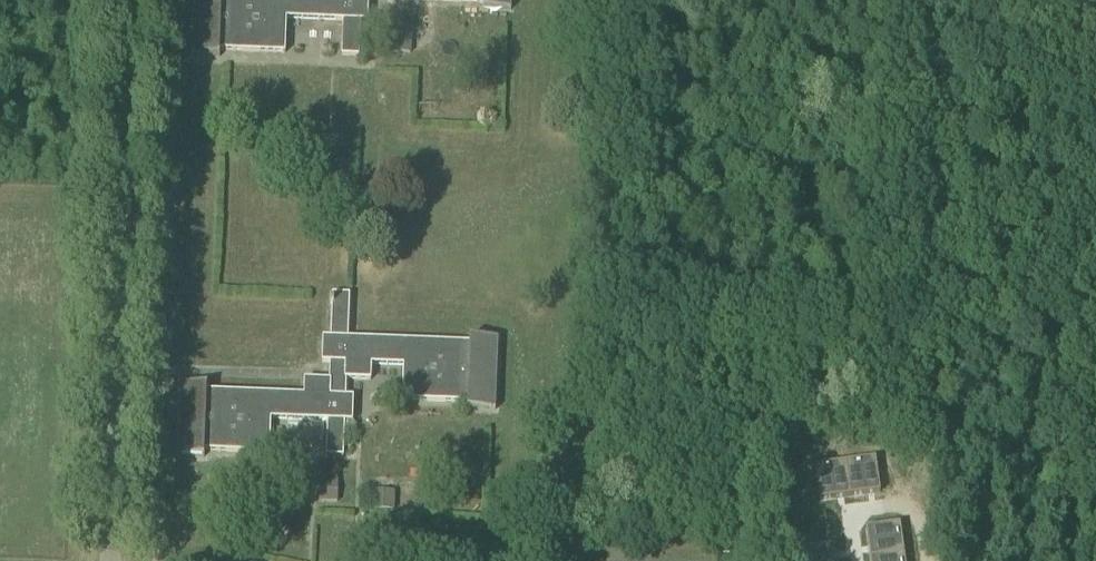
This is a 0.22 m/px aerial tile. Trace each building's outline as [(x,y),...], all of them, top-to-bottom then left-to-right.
[(192,56),(220,57),(221,52),(287,55),(288,21),(295,21),(295,20),(345,22),(344,58),(360,58),(361,23),(370,23),(371,0),(194,0),(192,56)] [(419,1),(484,4),(483,9),(512,11),(512,0),(419,0),(419,1)] [(349,340),(350,296),(333,295),(333,301),(331,301),(331,305),(333,305),(332,339),(324,339),(323,363),(330,363),(330,381),(305,380),(305,396),(207,392),(207,388),(208,388),(208,386),(179,385),(180,387),(178,455),(177,455),(177,456),(205,458),(205,456),(204,456),(204,452),(270,454),(271,419),(328,421),(326,456),(344,457),(345,422),(353,422),(354,398),(346,398),(347,380),(372,381),(372,365),(404,367),(403,401),(469,403),(468,409),(496,411),(496,409),(498,341),(499,341),(499,339),(471,340),(471,344),(349,340)] [(885,494),(827,500),(830,532),(888,526),(885,494)] [(876,537),(878,560),(911,560),(908,534),(876,537)] [(818,545),(820,560),(852,560),(850,542),(818,545)]
